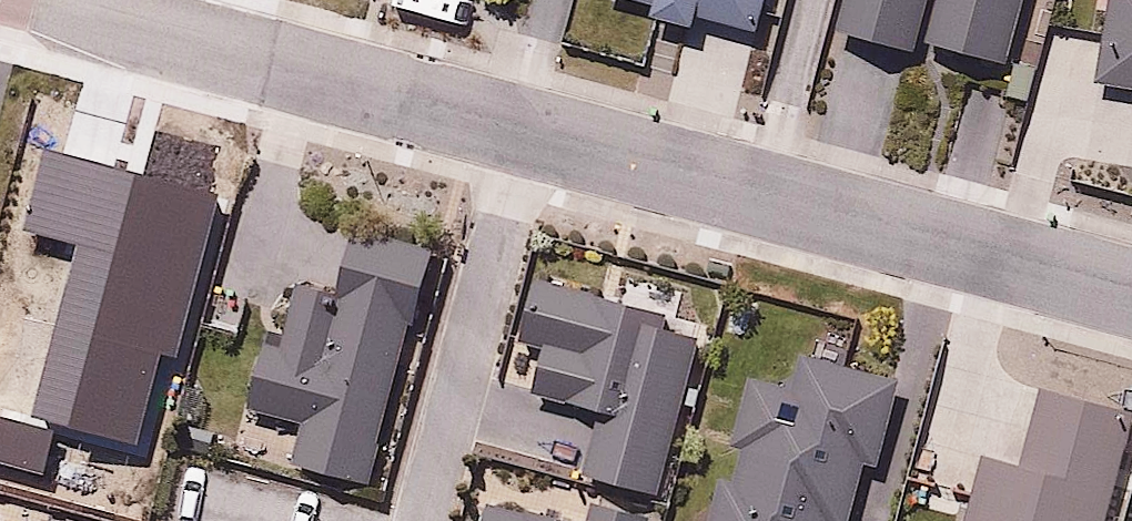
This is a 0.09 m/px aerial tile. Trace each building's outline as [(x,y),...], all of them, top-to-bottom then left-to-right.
[(768,0),(612,0),(656,12),(653,26),(698,37),(702,19),(759,34),(768,0)] [(844,40),(920,58),(934,0),(854,0),(844,40)] [(931,57),(1007,75),(1024,0),(945,0),(931,57)] [(1093,94),(1131,102),(1131,0),(1110,0),(1093,94)] [(219,195),(43,152),(20,233),(73,245),(32,416),(136,443),(158,352),(178,354),(219,195)] [(359,235),(340,304),(304,295),(289,351),(274,347),(256,411),(310,425),(297,473),(366,492),(410,328),(424,332),(444,258),(359,235)] [(584,484),(662,505),(710,330),(544,285),(534,325),(556,331),(536,407),(602,418),(584,484)] [(865,473),(880,478),(898,396),(805,361),(795,393),(752,380),(729,453),(741,456),(735,476),(725,473),(710,520),(854,520),(865,473)] [(983,459),(968,520),(1104,520),(1128,417),(1043,397),(1026,469),(983,459)] [(0,417),(0,462),(40,474),(49,433),(0,417)] [(589,507),(585,520),(646,520),(589,507)] [(482,509),(479,520),(532,520),(482,509)]
